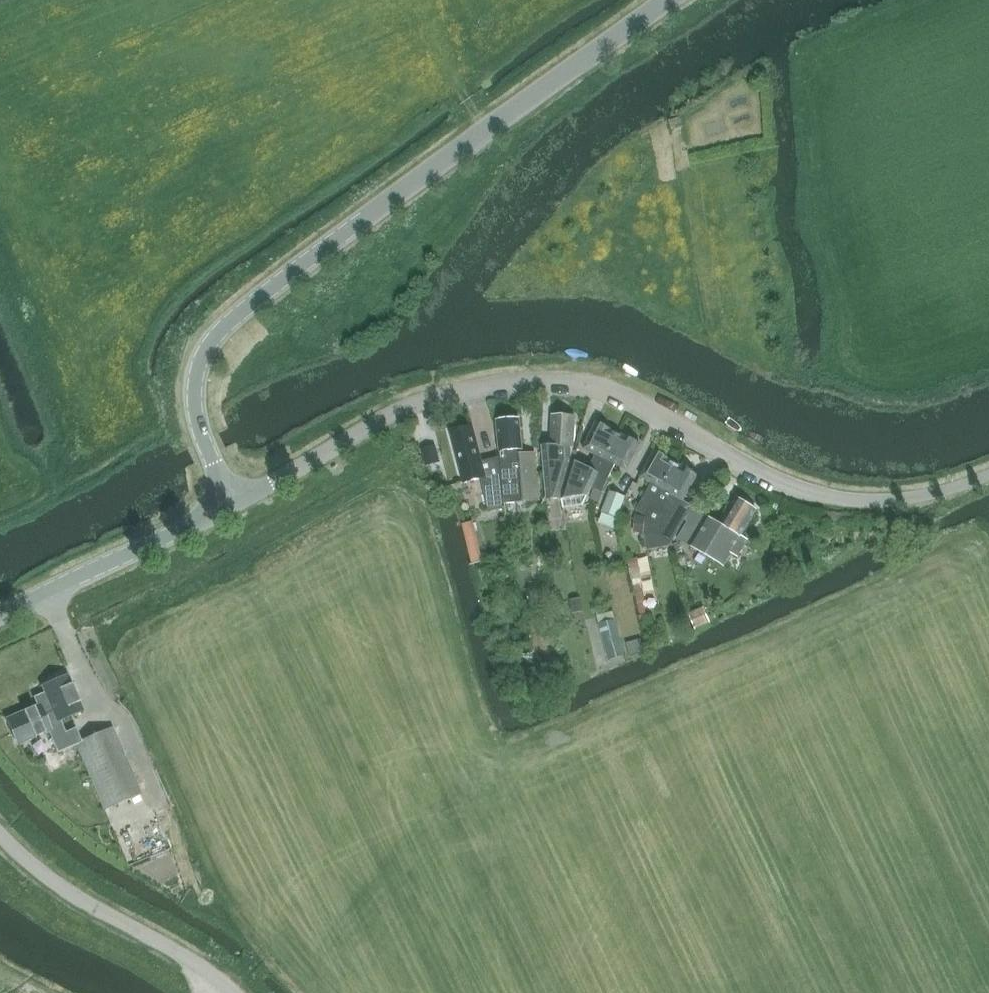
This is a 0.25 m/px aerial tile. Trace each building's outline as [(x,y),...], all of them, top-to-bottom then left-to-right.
[(553,415),(551,446),(542,446),(547,500),(561,498),(572,461),(574,447),(575,416),(553,415)] [(525,498),(537,497),(534,453),(523,454),(519,419),(497,421),(500,451),(504,451),(504,458),(500,458),(504,503),(526,502),(525,498)] [(596,455),(589,469),(573,461),(561,499),(584,496),(589,486),(592,488),(618,433),(596,422),(583,449),(596,455)] [(489,511),(503,508),(499,458),(482,462),(473,427),(451,433),(463,479),(480,475),(489,511)] [(640,444),(618,433),(592,488),(602,492),(615,465),(628,471),(640,444)] [(427,467),(440,464),(435,446),(422,450),(427,467)] [(640,477),(652,483),(637,510),(646,516),(654,502),(676,463),(655,451),(640,477)] [(697,475),(676,463),(654,502),(646,516),(644,536),(662,538),(672,543),(693,507),(683,501),(697,475)] [(612,530),(617,518),(625,497),(609,491),(601,512),(597,525),(612,530)] [(720,524),(706,516),(693,508),(686,521),(688,522),(678,539),(723,566),(731,553),(738,558),(749,540),(741,536),(756,510),(736,498),(720,524)] [(462,524),(472,563),(483,561),(473,522),(462,524)] [(704,607),(688,614),(695,630),(711,624),(704,607)] [(620,638),(603,641),(608,660),(625,656),(620,638)] [(625,644),(629,654),(644,648),(640,638),(625,644)] [(104,809),(141,793),(113,728),(82,741),(76,728),(66,732),(61,720),(83,710),(68,675),(43,686),(47,696),(36,701),(38,706),(7,719),(18,744),(49,731),(58,753),(77,745),(104,809)]
